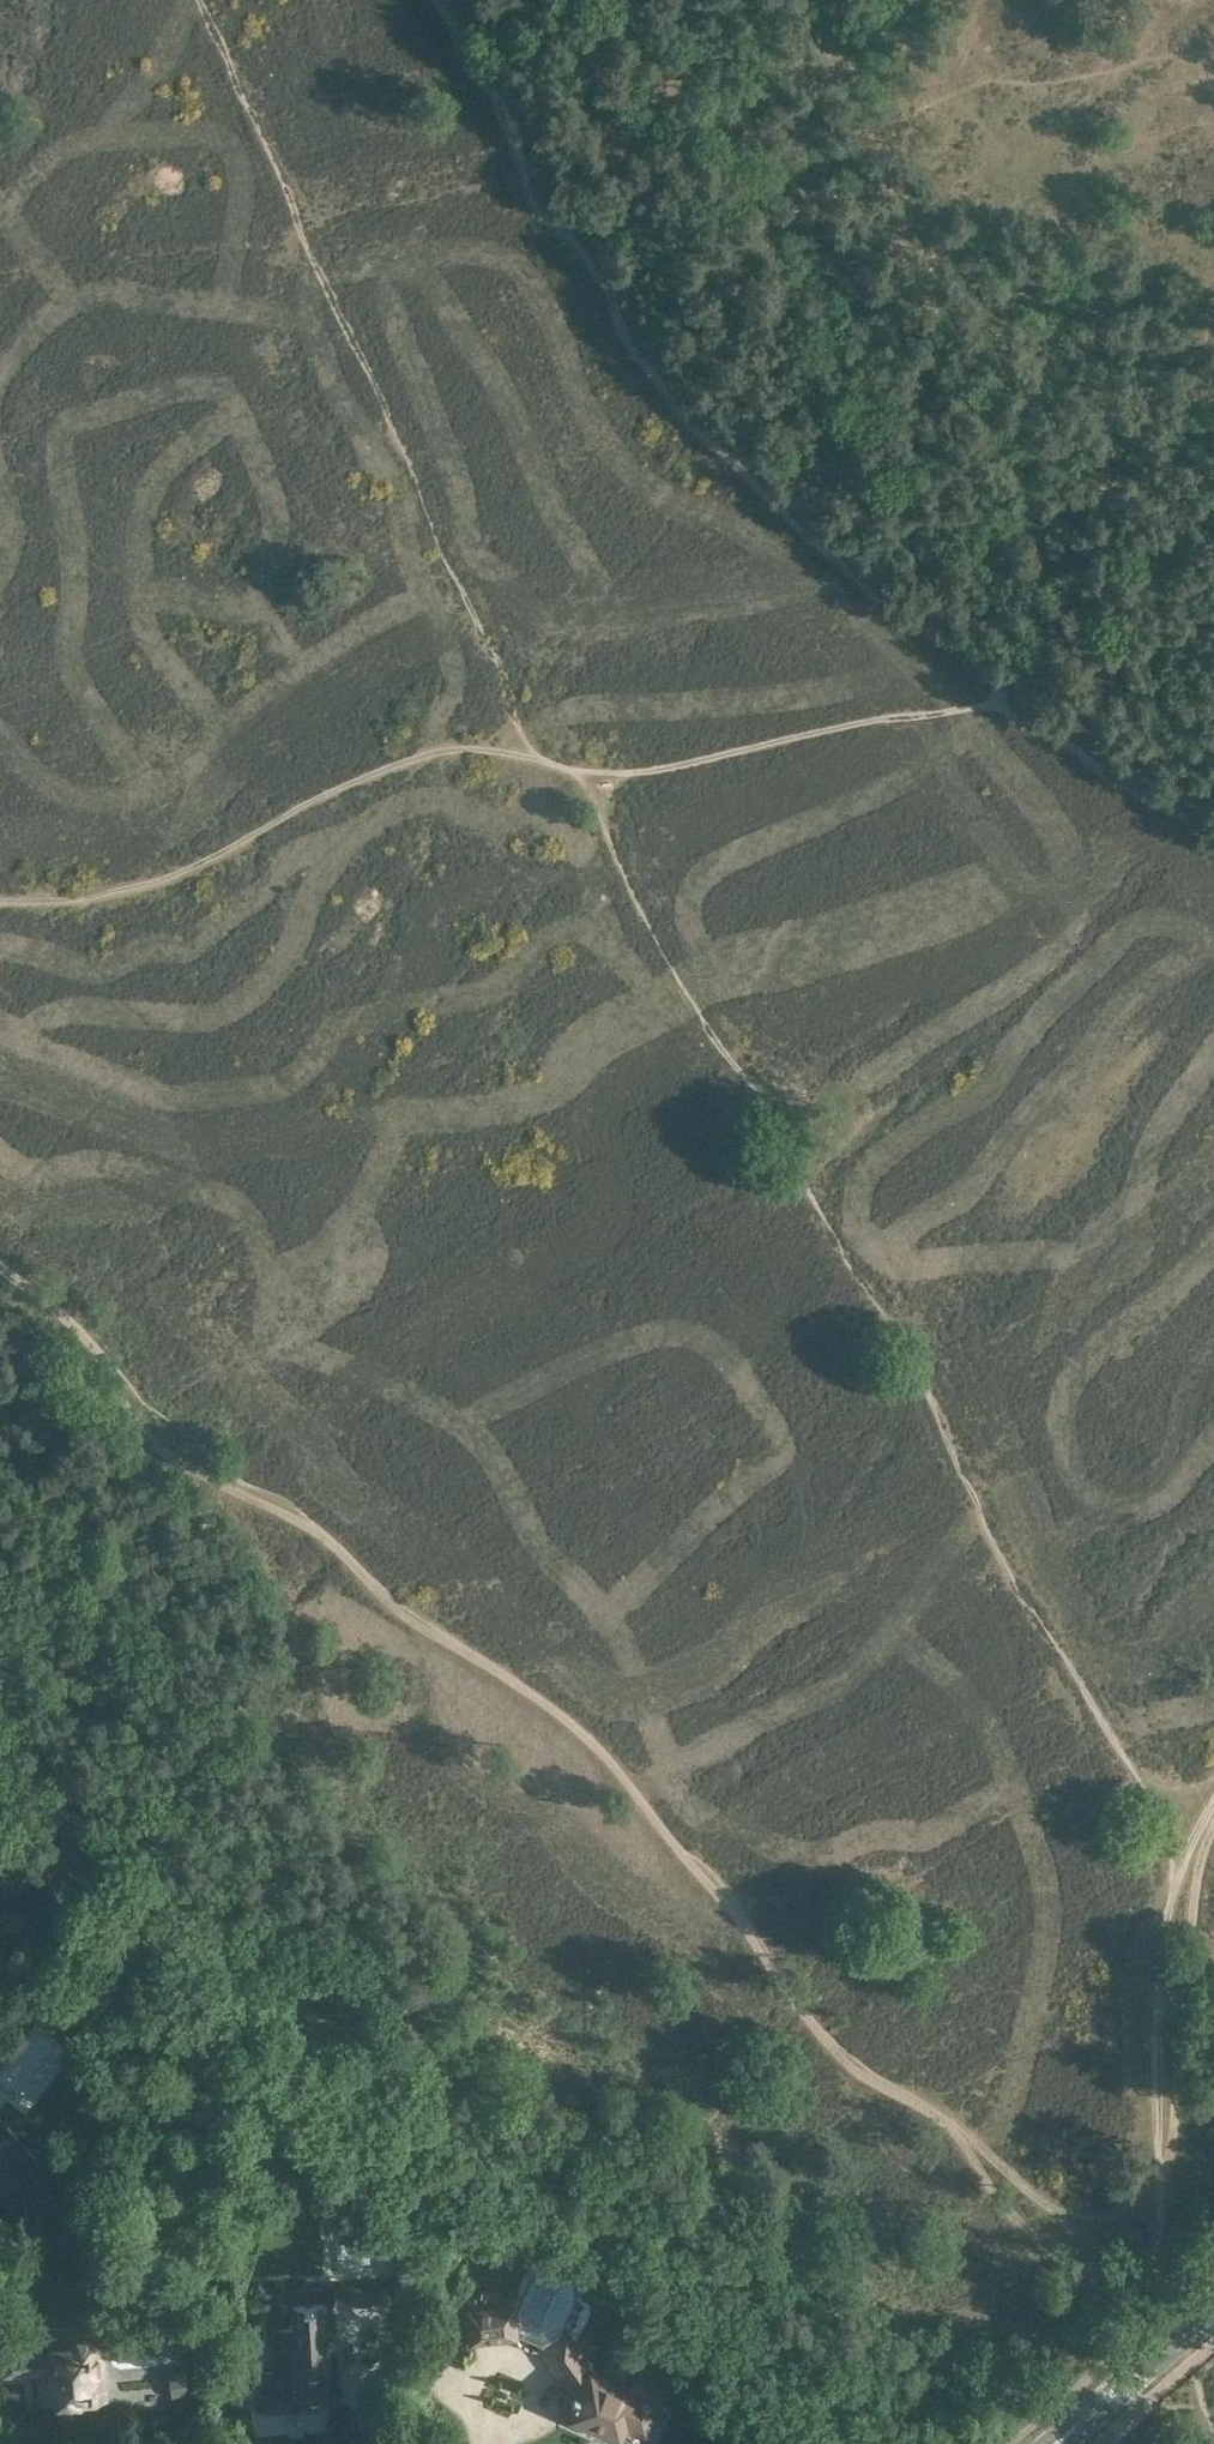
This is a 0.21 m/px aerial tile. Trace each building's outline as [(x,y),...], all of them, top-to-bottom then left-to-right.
[(35,2137),(26,2145),(34,2153),(43,2146),(35,2137)] [(36,2166),(11,2139),(0,2150),(0,2161),(6,2167),(0,2173),(0,2201),(36,2166)] [(396,2246),(399,2283),(431,2281),(428,2244),(396,2246)] [(448,2254),(434,2256),(436,2276),(451,2274),(448,2254)] [(517,2308),(519,2332),(541,2342),(543,2345),(563,2330),(562,2328),(576,2299),(573,2273),(550,2263),(530,2278),(517,2308)] [(268,2368),(269,2370),(254,2371),(256,2410),(319,2406),(317,2394),(331,2393),(325,2285),(293,2287),(295,2324),(273,2325),(275,2368),(268,2368)] [(519,2332),(517,2308),(516,2302),(467,2307),(471,2342),(519,2337),(519,2332)] [(632,2359),(623,2381),(600,2371),(568,2326),(563,2330),(543,2345),(539,2347),(568,2388),(557,2411),(633,2443),(638,2443),(650,2416),(669,2370),(640,2358),(638,2362),(632,2359)] [(34,2350),(7,2352),(8,2370),(39,2367),(42,2396),(58,2395),(59,2403),(64,2407),(74,2406),(78,2401),(78,2396),(101,2394),(96,2333),(65,2336),(66,2347),(34,2350)]
